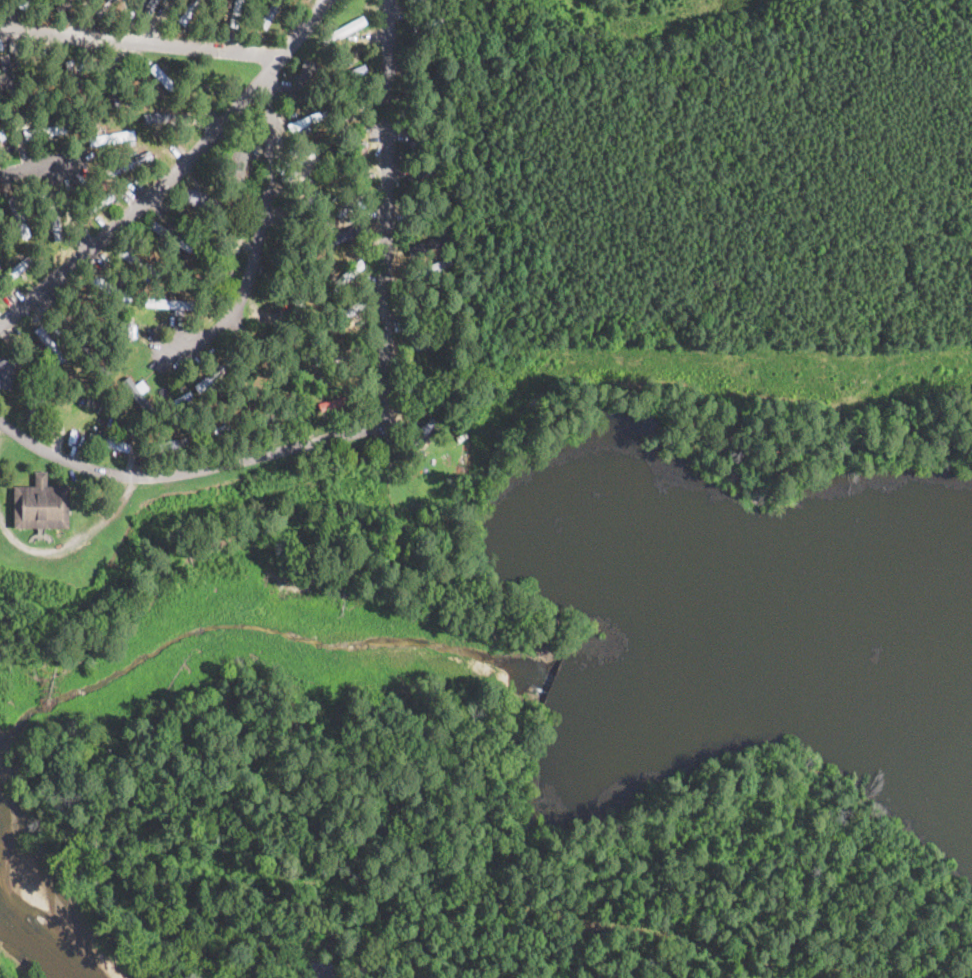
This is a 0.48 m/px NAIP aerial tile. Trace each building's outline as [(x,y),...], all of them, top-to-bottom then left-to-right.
[(17,6),(21,0),(32,0),(24,11),(17,6)] [(55,9),(63,0),(74,0),(65,10),(61,14),(55,9)] [(96,10),(104,0),(116,0),(108,10),(103,16),(96,10)] [(140,19),(151,0),(160,0),(151,16),(147,23),(140,19)] [(178,21),(192,0),(202,0),(193,15),(186,26),(178,21)] [(259,26),(274,0),(284,0),(267,29),(266,31),(259,26)] [(294,30),(292,33),(285,28),(297,14),(304,19),(294,30)] [(327,46),(323,38),(364,16),(368,24),(327,46)] [(314,89),(313,94),(296,90),(304,60),(321,64),(314,89)] [(90,112),(80,115),(65,64),(75,61),(90,112)] [(175,82),(167,90),(147,71),(155,64),(175,82)] [(3,84),(0,74),(0,68),(9,65),(14,81),(13,82),(15,90),(8,92),(6,83),(3,84)] [(341,84),(340,84),(337,76),(365,65),(368,74),(341,84)] [(96,98),(95,99),(92,91),(97,89),(100,97),(96,98)] [(311,99),(310,102),(297,99),(298,92),(312,95),(311,99)] [(152,111),(161,111),(189,113),(188,121),(148,119),(149,111),(152,111)] [(300,129),(292,132),(289,125),(317,113),(318,112),(322,120),(300,129)] [(435,121),(439,128),(452,121),(455,129),(410,152),(406,145),(431,132),(427,125),(435,121)] [(32,139),(25,140),(23,131),(30,130),(64,125),(66,134),(32,139)] [(106,147),(102,148),(99,139),(137,127),(140,136),(106,147)] [(339,177),(337,178),(331,171),(363,144),(369,151),(339,177)] [(244,180),(244,183),(227,180),(233,145),(250,148),(244,180)] [(151,162),(147,163),(110,178),(106,170),(117,165),(115,159),(122,155),(125,162),(151,152),(155,160),(151,162)] [(301,182),(294,190),(287,184),(314,154),(321,160),(301,182)] [(330,187),(326,192),(321,188),(325,183),(330,187)] [(48,199),(40,200),(39,189),(47,188),(48,199)] [(218,197),(214,211),(184,202),(188,188),(218,197)] [(319,200),(311,208),(305,201),(314,193),(317,190),(323,196),(319,200)] [(341,219),(340,219),(334,212),(360,190),(366,197),(341,219)] [(26,238),(21,240),(6,198),(14,196),(29,237),(26,238)] [(55,202),(56,205),(61,204),(63,212),(58,213),(64,240),(54,242),(46,204),(55,202)] [(295,218),(290,230),(283,227),(288,215),(295,218)] [(189,253),(149,228),(154,219),(194,245),(189,253)] [(219,229),(218,230),(213,224),(219,219),(224,225),(219,229)] [(361,240),(357,242),(348,246),(345,240),(326,248),(323,240),(362,223),(366,231),(359,234),(361,240)] [(157,268),(153,276),(117,256),(121,248),(157,268)] [(432,274),(415,282),(411,274),(426,267),(453,256),(456,264),(432,274)] [(7,269),(12,276),(33,264),(29,257),(7,269)] [(333,296),(330,298),(324,292),(361,260),(367,266),(333,296)] [(266,272),(265,275),(257,273),(259,265),(267,267),(266,272)] [(128,305),(125,303),(94,285),(99,277),(133,297),(128,305)] [(179,300),(179,309),(146,307),(146,298),(179,300)] [(335,327),(333,328),(328,320),(361,301),(362,300),(367,308),(335,327)] [(195,304),(195,310),(182,310),(182,302),(195,302),(195,304)] [(67,360),(60,365),(34,331),(42,326),(67,360)] [(95,351),(87,358),(73,342),(81,335),(95,351)] [(11,391),(0,389),(0,359),(17,363),(13,380),(11,391)] [(199,394),(198,395),(192,387),(224,361),(230,369),(199,394)] [(126,374),(120,378),(118,374),(124,370),(126,374)] [(150,412),(146,415),(122,381),(129,376),(153,410),(150,412)] [(327,410),(320,412),(319,404),(357,395),(358,403),(327,410)] [(436,437),(432,440),(429,443),(424,438),(407,453),(401,446),(432,417),(439,424),(434,428),(439,434),(436,437)] [(102,437),(108,438),(109,434),(122,438),(121,442),(131,445),(128,453),(88,442),(90,433),(102,437)] [(160,452),(156,452),(154,445),(188,437),(191,437),(193,444),(160,452)] [(48,481),(48,487),(69,487),(69,529),(14,529),(14,487),(35,487),(35,472),(47,472),(48,481)]
